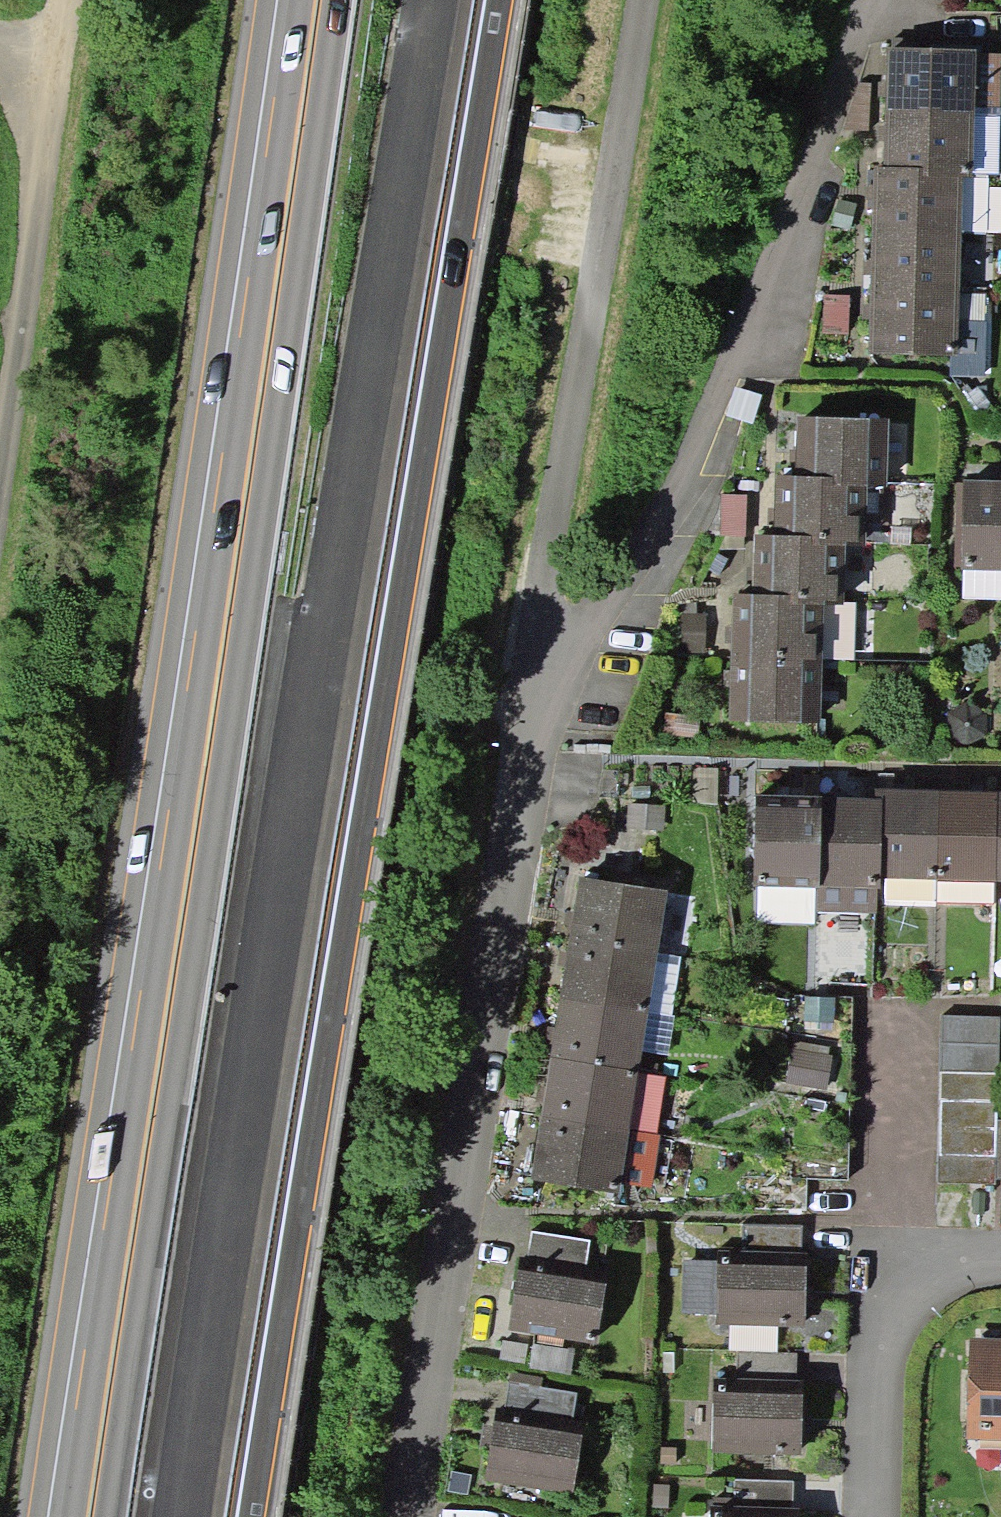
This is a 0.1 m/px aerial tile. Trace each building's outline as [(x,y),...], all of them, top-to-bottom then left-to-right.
[(888,48),(886,109),(974,111),(976,54),(976,50),(888,48)] [(976,54),(974,111),(1000,112),(1000,83),(1000,55),(976,54)] [(872,83),(857,81),(842,131),(867,132),(872,83)] [(973,173),(974,111),(886,109),(885,167),(923,167),(923,176),(964,177),(972,178),(973,173)] [(998,174),(1000,112),(974,111),(973,173),(998,174)] [(962,233),(964,177),(923,176),(923,167),(885,167),(868,166),(866,210),(874,210),(874,230),(962,233)] [(972,178),(964,177),(962,233),(1000,234),(1000,188),(988,187),(989,178),(972,178)] [(857,205),(840,200),(832,225),(848,231),(857,205)] [(862,288),(872,288),(961,290),(962,233),(874,230),(873,262),(862,261),(862,288)] [(961,295),(961,290),(872,288),(862,288),(861,317),(871,318),(870,354),(950,357),(950,377),(988,376),(991,295),(961,295)] [(849,296),(824,296),(823,334),(848,335),(849,296)] [(762,397),(735,388),(726,414),(752,424),(762,397)] [(889,419),(797,417),(796,476),(833,477),(833,485),(868,486),(887,487),(889,419)] [(833,477),(796,476),(775,475),(774,534),(821,535),(820,546),(845,546),(866,547),(868,486),(833,485),(833,477)] [(1000,571),(1000,481),(963,480),(963,485),(956,485),(953,566),(962,567),(963,570),(1000,571)] [(747,496),(721,495),(719,535),(746,535),(747,496)] [(821,535),(774,534),(755,533),(754,593),(797,594),(797,602),(824,603),(844,603),(845,546),(820,546),(821,535)] [(963,570),(962,598),(1000,599),(1000,571),(963,570)] [(754,593),(732,593),(731,657),(822,659),(824,603),(797,602),(797,594),(754,593)] [(706,615),(683,615),(683,652),(705,652),(706,615)] [(821,723),(822,659),(731,657),(729,721),(821,723)] [(875,788),(874,798),(883,798),(880,878),(886,878),(935,880),(938,790),(875,788)] [(998,791),(938,790),(935,880),(995,882),(998,791)] [(821,796),(757,795),(755,886),(758,887),(819,887),(821,796)] [(874,798),(821,796),(819,887),(818,912),(876,913),(876,888),(880,888),(880,878),(883,798),(874,798)] [(667,891),(579,878),(570,938),(657,952),(667,891)] [(934,906),(934,901),(935,880),(886,878),(886,904),(934,906)] [(994,904),(995,882),(935,880),(934,901),(994,904)] [(814,924),(815,888),(758,887),(758,923),(814,924)] [(648,1012),(657,952),(570,938),(560,997),(648,1012)] [(681,956),(657,952),(648,1012),(671,1015),(681,956)] [(641,1051),(648,1012),(560,997),(551,1058),(639,1072),(641,1051)] [(674,1016),(671,1015),(648,1012),(641,1051),(668,1055),(674,1016)] [(995,1184),(999,1017),(941,1016),(937,1183),(995,1184)] [(834,1054),(793,1046),(786,1081),(827,1089),(834,1054)] [(629,1130),(639,1072),(551,1058),(541,1117),(629,1130)] [(666,1076),(639,1072),(629,1130),(656,1135),(666,1076)] [(620,1183),(629,1130),(541,1117),(531,1180),(609,1192),(611,1181),(620,1183)] [(656,1135),(629,1130),(620,1183),(651,1188),(660,1136),(656,1135)] [(743,1225),(742,1251),(801,1252),(802,1226),(743,1225)] [(531,1231),(525,1271),(584,1280),(590,1240),(531,1231)] [(717,1314),(716,1325),(805,1328),(806,1266),(718,1263),(718,1260),(683,1259),(682,1313),(717,1314)] [(565,1339),(597,1343),(606,1283),(584,1280),(525,1271),(518,1270),(509,1330),(540,1334),(565,1339)] [(565,1339),(540,1334),(538,1343),(563,1347),(565,1339)] [(969,1339),(967,1440),(1000,1440),(1000,1339),(969,1339)] [(528,1345),(502,1341),(499,1360),(525,1364),(528,1345)] [(573,1350),(533,1345),(530,1369),(570,1374),(573,1350)] [(738,1352),(737,1379),(796,1380),(797,1353),(738,1352)] [(510,1373),(509,1381),(541,1386),(543,1378),(510,1373)] [(573,1417),(577,1392),(541,1386),(509,1381),(505,1407),(573,1417)] [(714,1392),(713,1453),(801,1455),(802,1394),(714,1392)] [(505,1407),(497,1406),(494,1427),(491,1447),(486,1479),(573,1492),(584,1419),(573,1417),(505,1407)] [(480,1446),(491,1447),(494,1427),(483,1425),(480,1446)] [(676,1448),(661,1448),(660,1464),(676,1465),(676,1448)] [(471,1476),(451,1473),(448,1492),(467,1495),(471,1476)] [(734,1499),(793,1500),(793,1481),(735,1480),(734,1499)] [(669,1485),(652,1485),(652,1507),(668,1508),(669,1485)] [(710,1516),(800,1516),(800,1507),(793,1507),(793,1500),(734,1499),(711,1498),(710,1516)]
